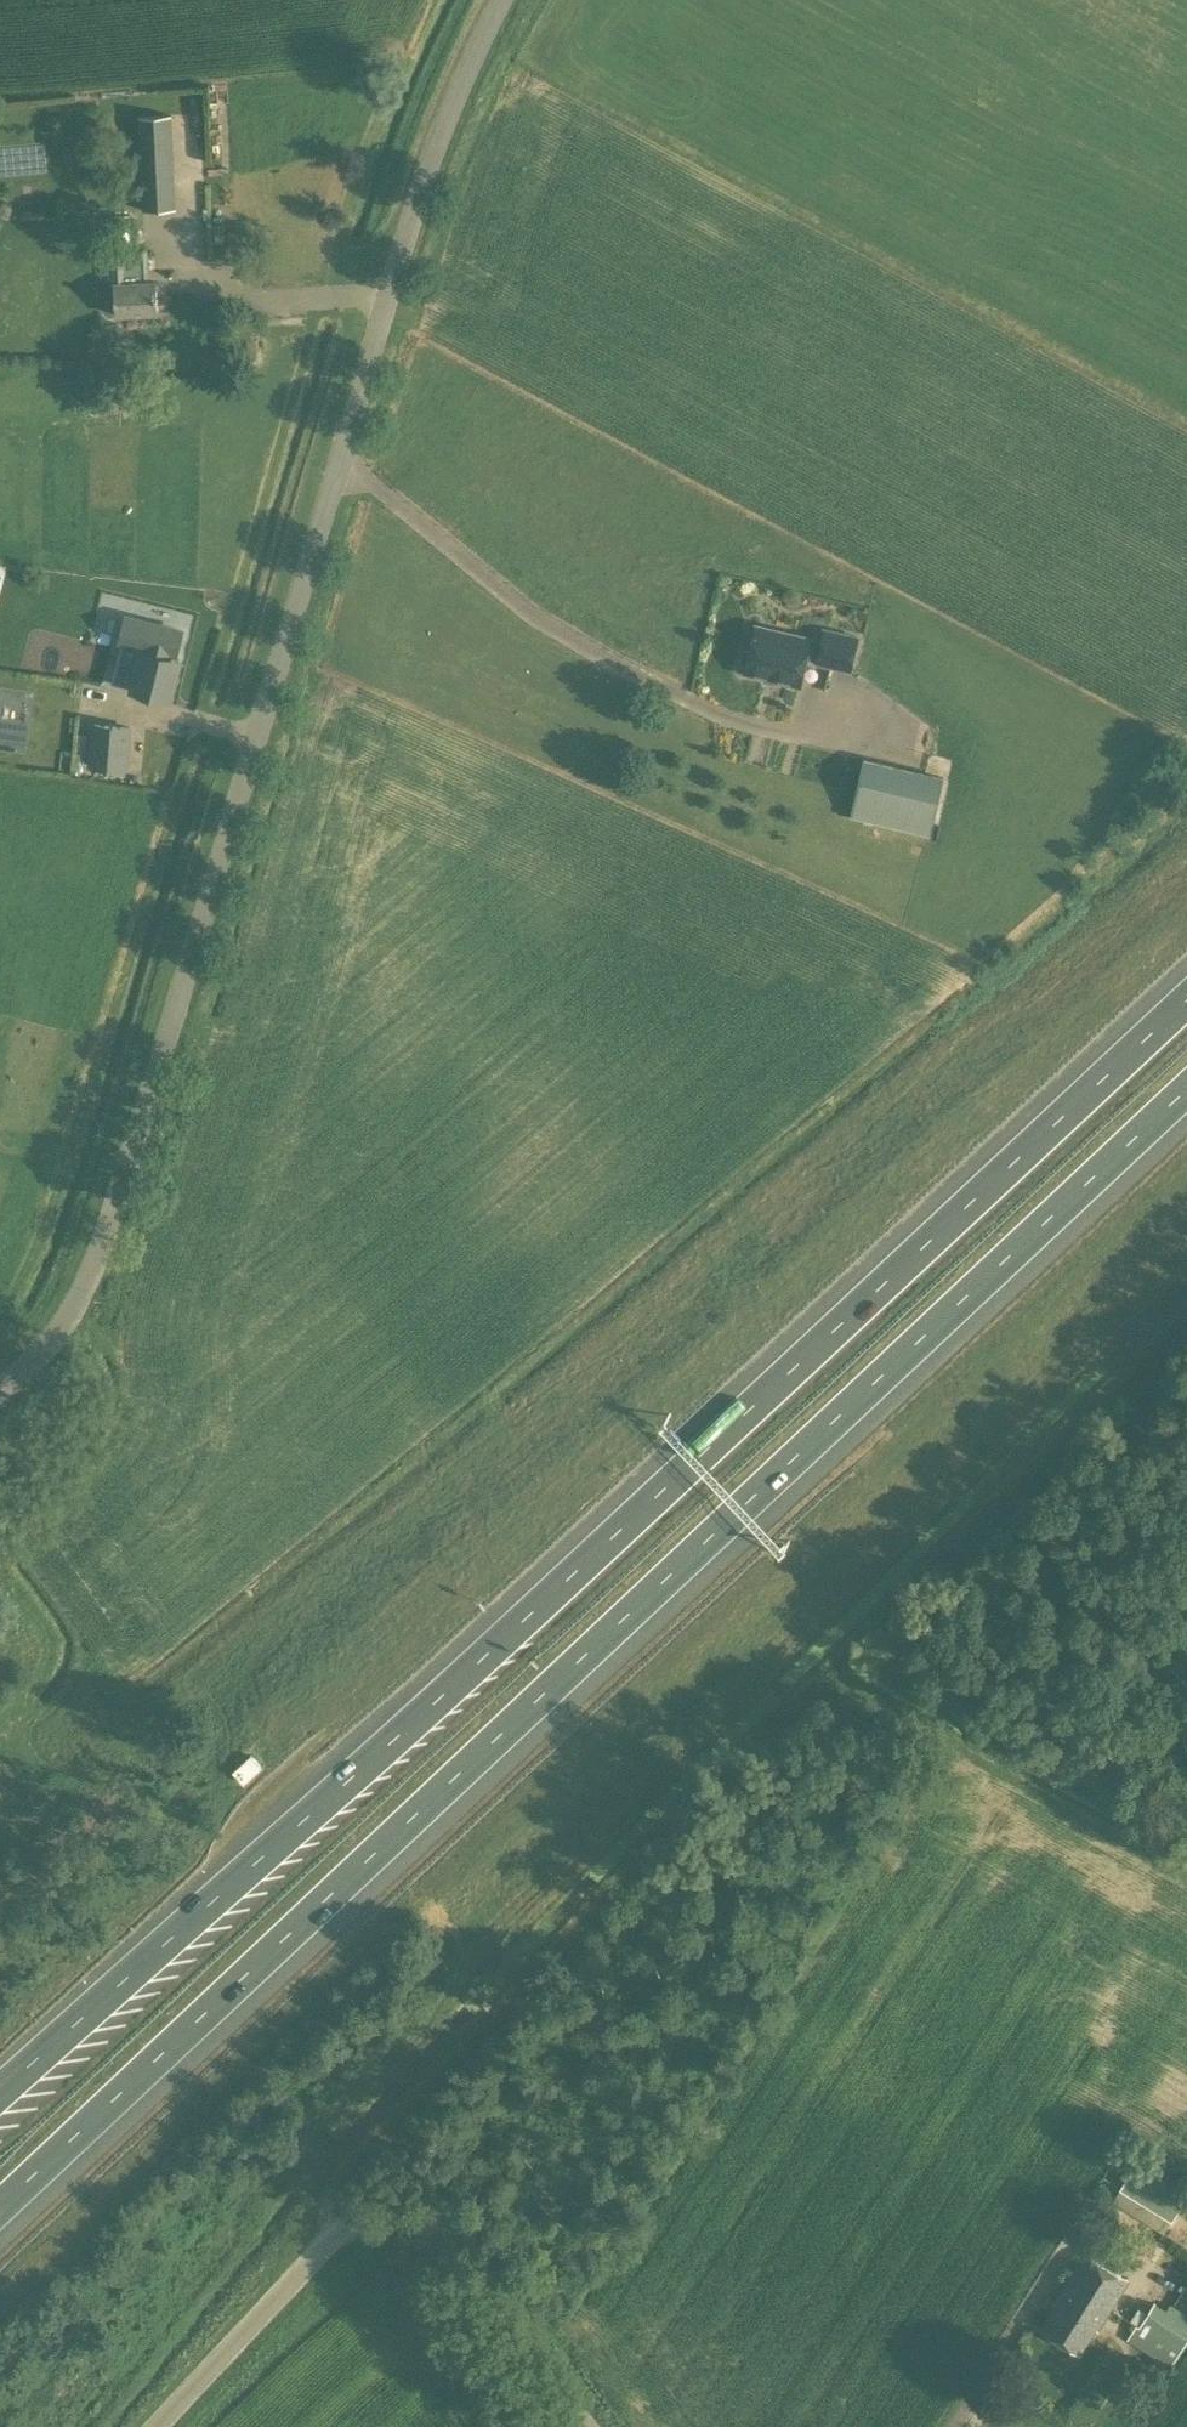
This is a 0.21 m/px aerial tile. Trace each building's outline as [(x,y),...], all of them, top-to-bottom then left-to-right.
[(170,115),(138,116),(142,191),(174,190),(170,115)] [(158,312),(157,281),(148,281),(146,248),(109,249),(111,284),(114,284),(115,313),(158,312)] [(739,575),(727,624),(783,637),(790,609),(800,612),(833,620),(841,587),(808,579),(805,592),(794,590),(795,588),(739,575)] [(178,660),(165,657),(171,633),(126,622),(117,657),(123,658),(118,679),(133,683),(132,687),(169,696),(178,660)] [(853,671),(864,634),(828,624),(817,660),(853,671)] [(89,765),(125,768),(129,726),(92,723),(89,765)] [(848,815),(931,837),(946,779),(863,757),(848,815)] [(1172,2219),(1186,2195),(1186,2192),(1136,2161),(1120,2188),(1172,2219)] [(1097,2328),(1127,2281),(1084,2254),(1054,2301),(1056,2303),(1041,2327),(1080,2351),(1087,2340),(1095,2327),(1097,2328)] [(1126,2339),(1139,2347),(1136,2353),(1149,2361),(1152,2356),(1170,2367),(1186,2339),(1186,2314),(1170,2304),(1166,2309),(1154,2301),(1139,2325),(1136,2323),(1126,2339)]
